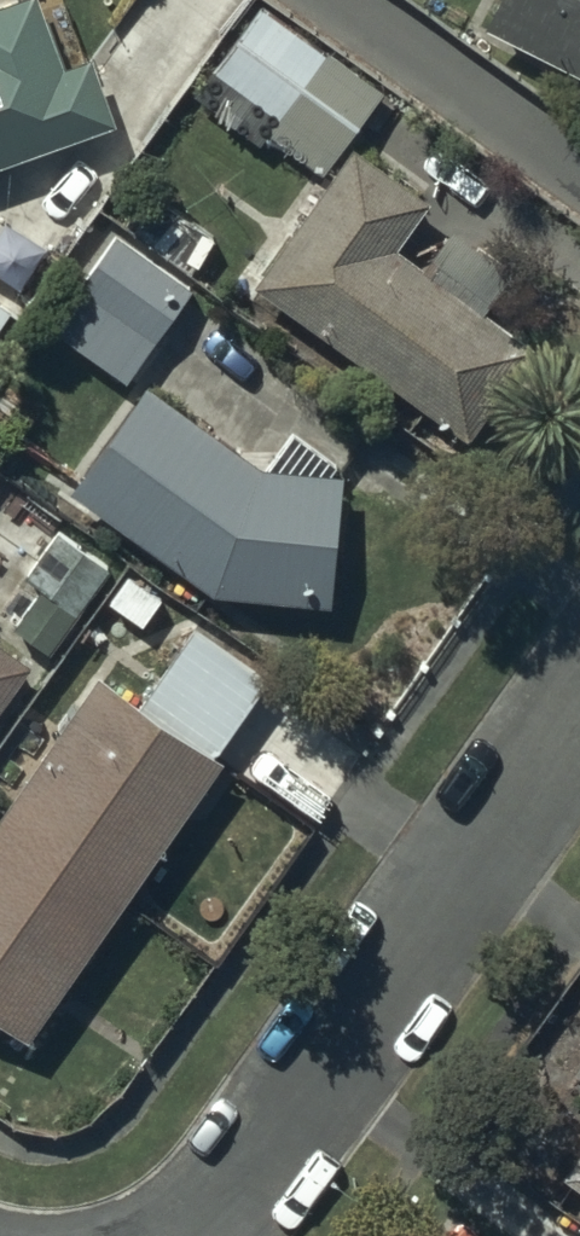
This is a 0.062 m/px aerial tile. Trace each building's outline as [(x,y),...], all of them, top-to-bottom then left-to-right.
[(32,0),(13,0),(0,5),(0,150),(103,114),(86,64),(59,74),(32,0)] [(489,20),(579,65),(579,0),(499,0),(489,20)] [(370,87),(265,7),(201,91),(266,140),(279,122),(320,153),(370,87)] [(417,200),(354,155),(261,284),(467,430),(528,345),(386,244),(417,200)] [(183,290),(100,232),(40,317),(122,375),(183,290)] [(257,469),(146,389),(77,483),(215,584),(328,595),(340,477),(257,469)] [(106,563),(60,533),(32,575),(45,584),(16,627),(49,649),(106,563)] [(138,707),(215,761),(270,681),(192,628),(138,707)] [(0,646),(0,696),(24,663),(0,646)] [(103,683),(11,812),(122,891),(215,761),(138,707),(103,683)] [(11,812),(0,827),(0,1014),(22,1030),(122,891),(11,812)] [(562,1180),(579,1192),(579,1155),(562,1180)]
